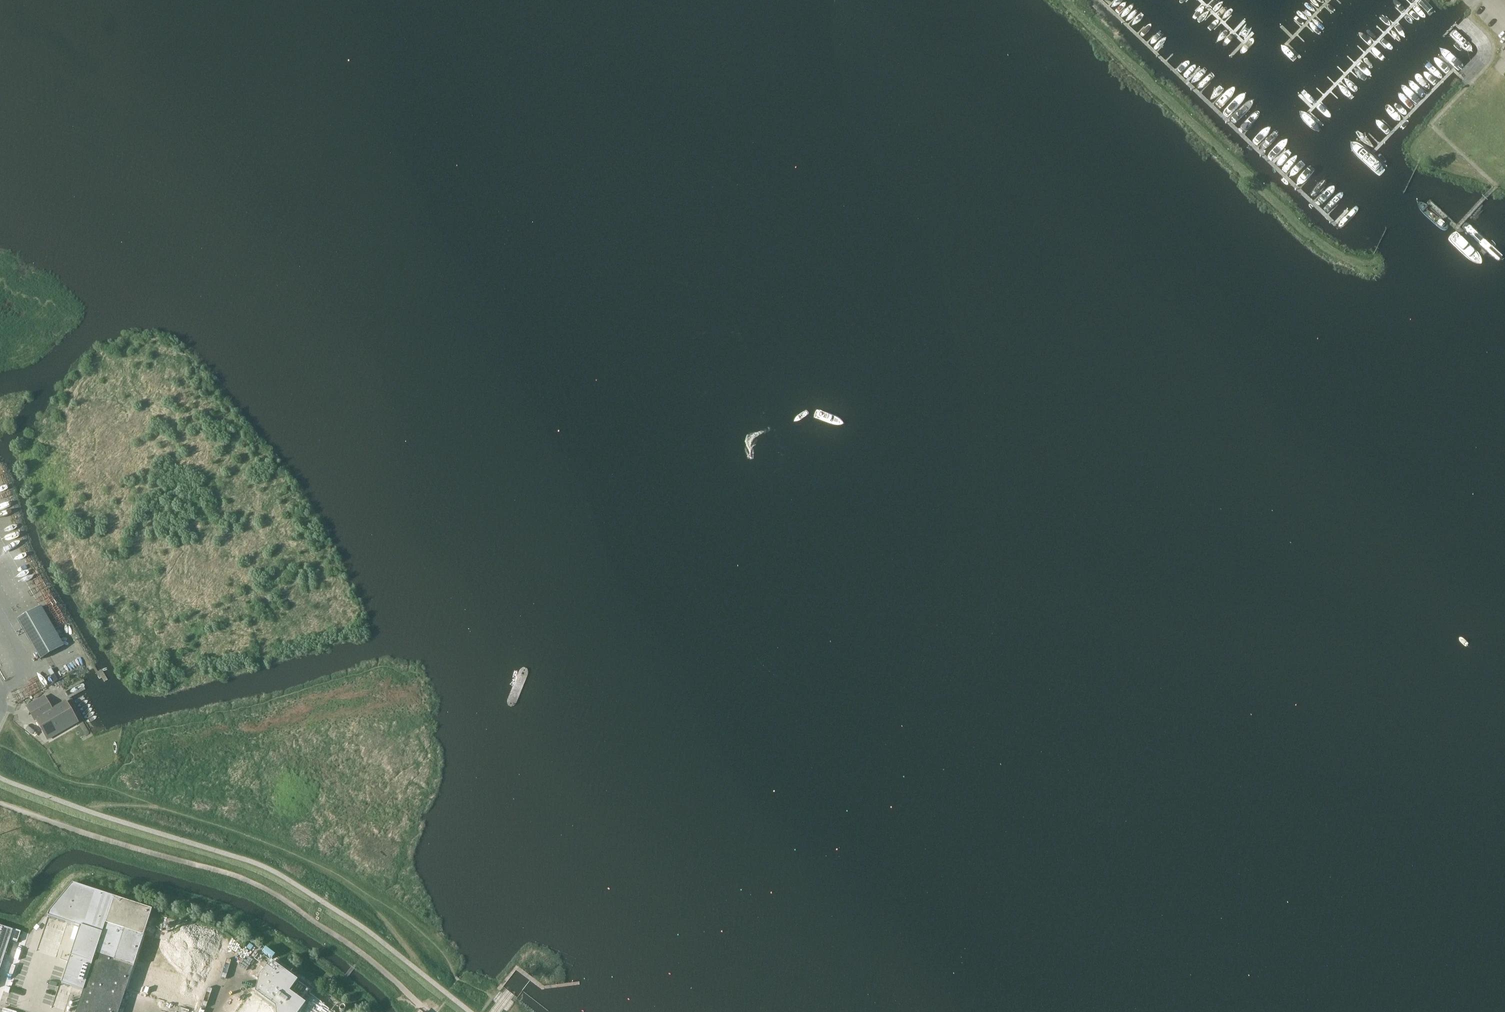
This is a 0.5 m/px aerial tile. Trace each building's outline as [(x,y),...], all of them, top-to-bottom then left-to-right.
[(1288,1),(1331,43),(1349,24),(1325,0),(1289,0),(1288,1)] [(1349,24),(1368,5),(1363,0),(1325,0),(1349,24)] [(1368,5),(1411,47),(1429,28),(1400,0),(1373,0),(1368,5)] [(1429,28),(1448,9),(1438,0),(1400,0),(1429,28)] [(1368,5),(1349,24),(1392,66),(1411,47),(1368,5)] [(1349,24),(1331,43),(1374,85),(1392,66),(1349,24)] [(41,607),(18,620),(41,660),(64,647),(41,607)] [(46,699),(28,709),(34,721),(36,720),(46,737),(77,720),(66,701),(52,709),(46,699)] [(77,1011),(119,1011),(134,967),(147,927),(152,912),(152,910),(114,897),(72,884),(49,913),(48,916),(80,927),(62,984),(84,991),(77,1011)] [(152,912),(147,927),(172,935),(179,937),(184,922),(177,920),(152,912)] [(10,940),(18,943),(21,932),(13,929),(13,930),(0,926),(0,972),(10,940)] [(324,1008),(324,1007),(305,993),(310,986),(300,979),(297,982),(270,962),(259,978),(255,991),(255,993),(275,1008),(276,1011),(330,1011),(324,1008)]
